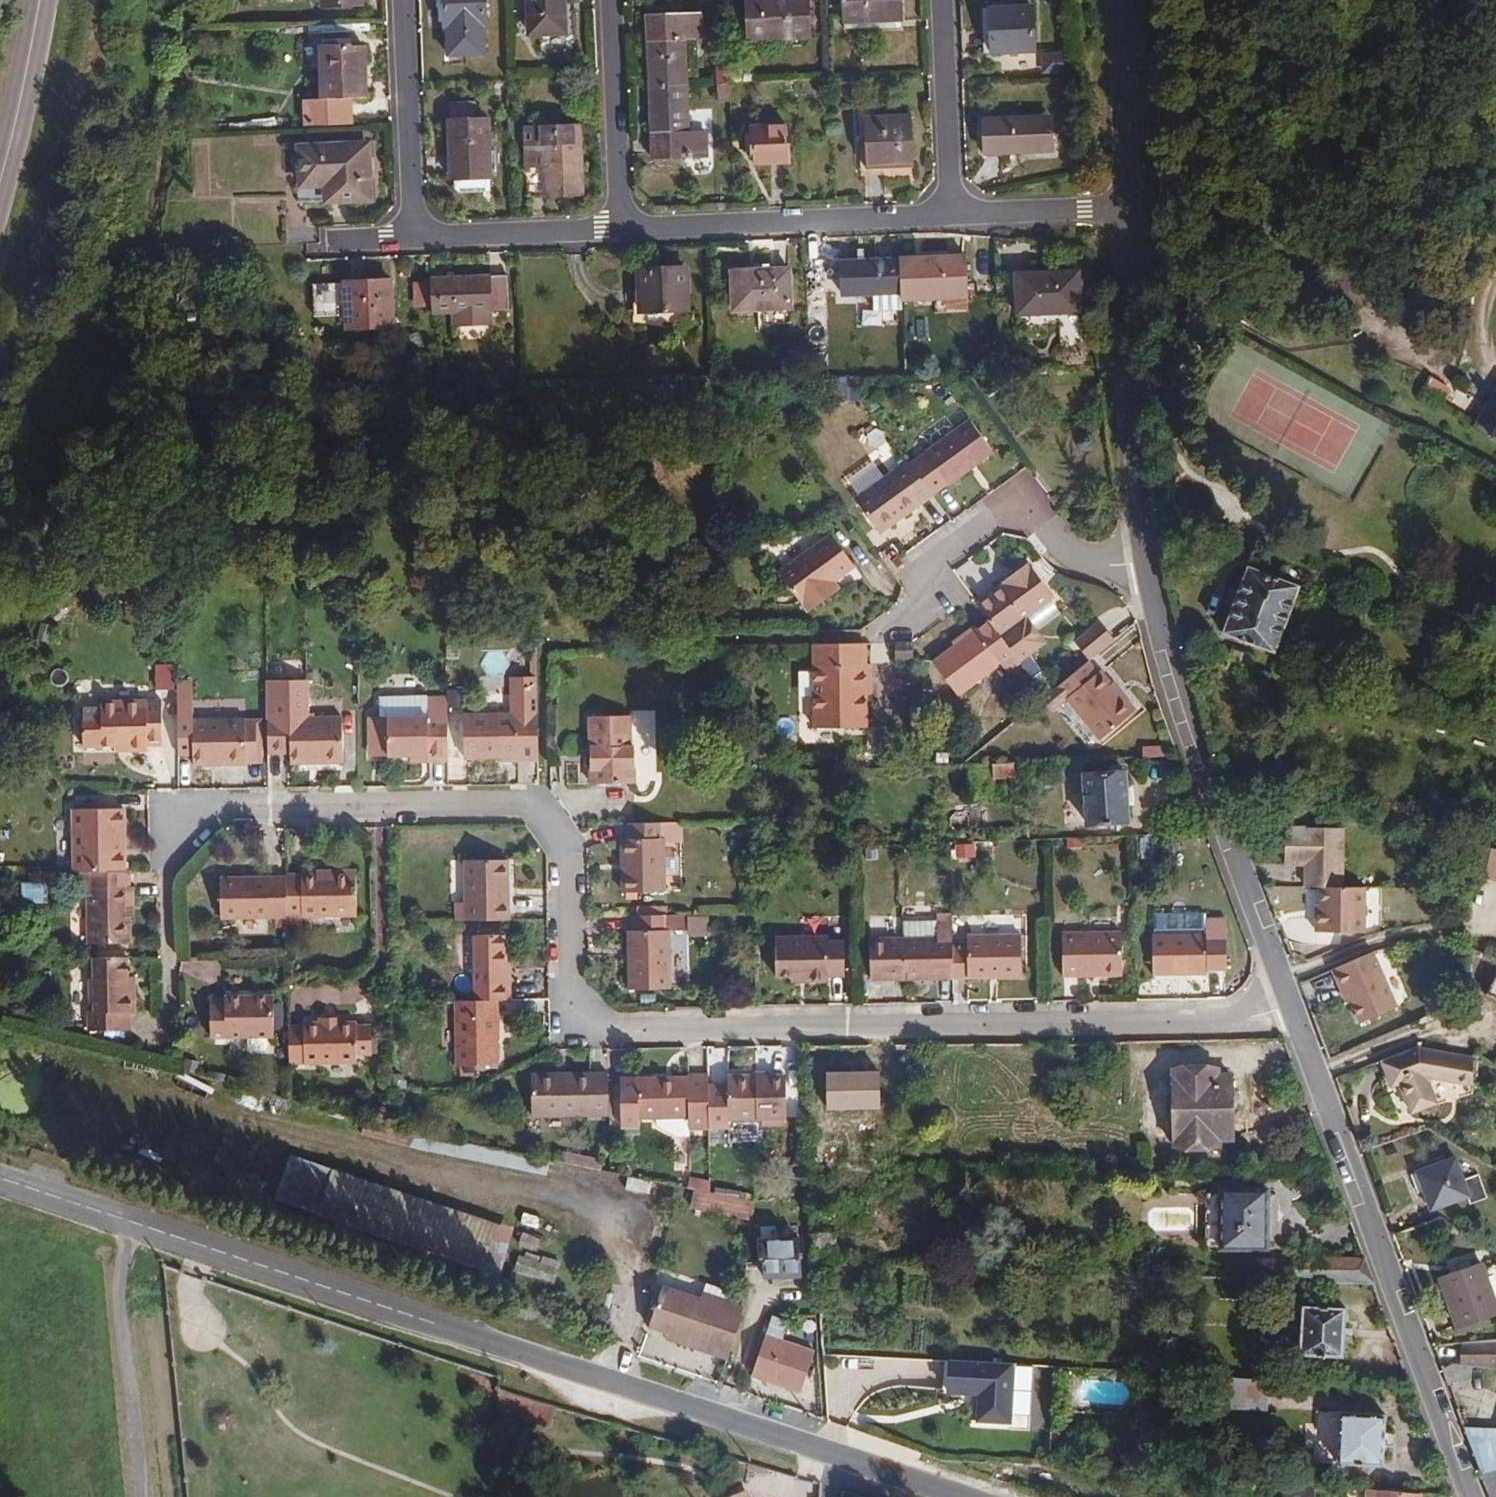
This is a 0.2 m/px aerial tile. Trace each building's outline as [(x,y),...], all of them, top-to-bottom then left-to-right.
[(364,0),(323,0),(323,14),(364,11),(364,0)] [(487,0),(447,0),(448,33),(450,33),(451,61),(487,60),(486,32),(489,32),(487,0)] [(569,0),(534,0),(536,40),(571,38),(569,0)] [(808,0),(747,0),(749,40),(810,37),(808,0)] [(899,0),(840,0),(841,20),(900,16),(899,0)] [(688,40),(707,39),(706,11),(651,15),(654,89),(689,87),(688,40)] [(1039,56),(1037,12),(986,15),(987,39),(996,38),(997,59),(1039,56)] [(366,100),(364,48),(323,50),(325,102),(304,104),(305,129),(351,127),(350,102),(366,100)] [(690,131),(689,87),(654,89),(657,162),(713,158),(711,130),(690,131)] [(916,163),(914,109),(864,110),(866,165),(916,163)] [(493,156),(492,127),(476,128),(475,113),(453,114),(456,184),(459,184),(459,194),(463,198),(494,198),(493,173),(493,156)] [(1052,155),(1050,122),(985,125),(986,159),(1052,155)] [(795,159),(794,123),(755,124),(756,134),(748,134),(748,153),(756,153),(756,160),(795,159)] [(584,197),(580,129),(542,132),(546,199),(584,197)] [(378,208),(376,146),(329,149),(331,196),(332,211),(378,208)] [(331,196),(329,149),(297,150),(299,197),(299,202),(331,201),(331,196)] [(969,302),(967,262),(942,264),(941,256),(920,257),(921,265),(901,266),(903,300),(903,305),(969,302)] [(793,313),(791,272),(772,273),(772,266),(755,266),(755,274),(733,275),(736,316),(793,313)] [(903,300),(901,266),(847,268),(848,302),(903,300)] [(694,313),(692,274),(644,276),(645,295),(636,295),(638,319),(646,319),(647,316),(694,313)] [(1086,316),(1084,276),(1019,278),(1020,317),(1086,316)] [(511,311),(510,277),(429,282),(430,283),(431,308),(431,316),(456,314),(456,328),(494,326),(493,312),(511,311)] [(431,308),(430,283),(413,285),(414,308),(431,308)] [(394,331),(392,287),(346,289),(347,321),(348,333),(394,331)] [(341,322),(339,289),(314,290),(315,323),(341,322)] [(347,321),(346,289),(339,289),(341,322),(347,321)] [(827,405),(827,393),(811,394),(811,405),(827,405)] [(842,399),(830,402),(832,412),(845,409),(842,399)] [(1481,434),(1492,441),(1489,446),(1495,449),(1495,407),(1481,434)] [(953,485),(995,454),(972,423),(929,453),(953,485)] [(935,496),(910,461),(857,500),(879,530),(903,513),(907,517),(935,496)] [(882,534),(907,517),(903,513),(879,530),(882,534)] [(838,582),(859,567),(834,536),(783,575),(811,614),(838,595),(832,587),(838,582)] [(1045,648),(1026,622),(1054,601),(1031,568),(1005,585),(1007,588),(979,608),(989,622),(1019,664),(1021,666),(1045,648)] [(1282,638),(1298,594),(1244,574),(1217,644),(1273,664),(1282,638)] [(844,590),(838,582),(832,587),(838,595),(844,590)] [(1019,664),(989,622),(973,633),(976,684),(1002,665),(1008,672),(1019,664)] [(1090,663),(1114,642),(1099,624),(1075,645),(1090,663)] [(976,684),(973,633),(930,665),(954,700),(976,684)] [(915,662),(915,646),(897,646),(897,662),(915,662)] [(875,699),(875,669),(868,669),(867,648),(815,649),(816,733),(868,731),(867,700),(875,699)] [(1139,713),(1103,674),(1100,677),(1090,663),(1058,690),(1103,741),(1139,713)] [(190,702),(190,685),(175,685),(175,702),(190,702)] [(302,720),(302,685),(266,685),(266,720),(302,720)] [(537,766),(536,690),(512,690),(513,721),(464,721),(465,764),(516,764),(516,765),(537,766)] [(463,711),(463,696),(447,696),(447,701),(447,711),(463,711)] [(427,728),(427,700),(380,700),(380,722),(371,722),(370,735),(389,735),(390,760),(427,761),(427,766),(448,767),(448,729),(427,728)] [(448,729),(447,711),(447,701),(427,700),(427,728),(448,729)] [(159,718),(159,702),(99,702),(98,710),(80,709),(79,717),(159,718)] [(190,723),(190,702),(175,702),(176,718),(176,723),(190,723)] [(159,748),(159,718),(79,717),(80,747),(123,747),(125,753),(144,752),(145,747),(159,748)] [(342,767),(341,721),(302,720),(266,720),(266,756),(290,756),(290,767),(342,767)] [(242,768),(242,723),(190,723),(176,723),(176,757),(189,757),(189,767),(242,768)] [(253,769),(254,724),(242,723),(242,768),(253,769)] [(633,758),(632,723),(590,723),(591,791),(636,790),(635,758),(633,758)] [(390,760),(389,735),(370,735),(370,759),(390,760)] [(1168,759),(1168,749),(1144,749),(1145,760),(1168,759)] [(1016,768),(993,769),(994,786),(1017,785),(1016,768)] [(1084,769),(1066,769),(1065,816),(1083,817),(1084,769)] [(1134,831),(1131,778),(1085,780),(1087,834),(1134,831)] [(124,877),(125,813),(75,812),(74,876),(76,876),(88,877),(124,877)] [(665,895),(664,842),(680,842),(680,827),(628,827),(629,841),(626,841),(626,875),(623,875),(623,895),(665,895)] [(1338,887),(1339,830),(1282,828),(1281,851),(1281,865),(1301,865),(1301,887),(1322,888),(1338,887)] [(977,846),(956,847),(958,861),(978,859),(977,846)] [(1495,875),(1495,852),(1481,849),(1473,878),(1494,883),(1495,875)] [(454,899),(464,899),(463,861),(454,861),(454,899)] [(508,925),(509,864),(465,864),(465,904),(465,925),(508,925)] [(88,901),(88,877),(76,876),(76,900),(88,901)] [(356,921),(357,877),(330,876),(330,881),(286,880),(286,883),(287,921),(303,921),(333,921),(356,921)] [(134,913),(134,892),(128,891),(127,877),(124,877),(88,877),(88,901),(89,948),(128,948),(128,914),(134,913)] [(287,921),(286,883),(222,883),(221,922),(287,921)] [(48,905),(48,885),(15,884),(15,904),(48,905)] [(1323,905),(1315,905),(1315,914),(1316,932),(1366,931),(1365,887),(1338,887),(1322,888),(1323,905)] [(465,925),(465,904),(455,904),(455,925),(465,925)] [(689,913),(688,935),(709,936),(711,915),(689,913)] [(1205,939),(1205,920),(1205,918),(1151,920),(1151,940),(1205,939)] [(670,992),(670,934),(670,919),(665,919),(633,919),(633,933),(629,934),(627,941),(628,991),(670,992)] [(686,934),(686,919),(670,919),(670,934),(686,934)] [(1227,970),(1225,919),(1205,920),(1205,939),(1151,940),(1151,978),(1207,979),(1207,970),(1227,970)] [(954,983),(954,952),(954,920),(938,921),(938,925),(937,941),(907,941),(904,941),(903,982),(954,983)] [(303,935),(303,921),(287,921),(287,935),(303,935)] [(937,941),(938,925),(908,925),(907,941),(937,941)] [(1123,980),(1122,935),(1062,935),(1063,981),(1123,980)] [(845,979),(846,938),(790,938),(790,974),(819,974),(819,980),(845,979)] [(503,979),(503,942),(474,941),(473,1006),(495,1006),(508,1006),(508,979),(503,979)] [(903,982),(904,941),(870,941),(869,981),(888,981),(888,957),(902,957),(901,982),(903,982)] [(1021,979),(1021,941),(967,941),(966,953),(954,952),(954,983),(991,983),(991,978),(1021,979)] [(1333,974),(1347,1006),(1352,1004),(1361,1026),(1397,1010),(1373,956),(1333,974)] [(126,984),(126,958),(93,957),(93,980),(90,980),(90,998),(93,998),(93,1015),(87,1015),(87,1029),(126,1029),(126,1012),(133,1012),(133,984),(126,984)] [(901,982),(902,957),(888,957),(888,981),(901,982)] [(1488,972),(1476,998),(1495,1007),(1495,975),(1488,972)] [(274,1038),(274,998),(243,999),(241,1001),(212,1002),(212,1037),(274,1038)] [(495,1069),(495,1006),(473,1006),(454,1006),(455,1068),(495,1069)] [(375,1053),(374,1034),(365,1035),(356,1027),(357,1021),(320,1021),(320,1024),(289,1025),(289,1062),(368,1061),(368,1053),(375,1053)] [(1469,1094),(1474,1062),(1413,1053),(1379,1067),(1400,1122),(1437,1109),(1429,1090),(1430,1083),(1469,1094)] [(878,1072),(827,1073),(828,1108),(879,1107),(878,1072)] [(712,1131),(711,1088),(711,1076),(688,1077),(688,1080),(624,1080),(623,1118),(660,1118),(689,1118),(690,1132),(712,1131)] [(1229,1118),(1229,1083),(1223,1084),(1223,1076),(1174,1077),(1176,1160),(1225,1159),(1225,1147),(1236,1147),(1235,1118),(1229,1118)] [(611,1118),(610,1078),(563,1078),(564,1086),(534,1085),(534,1120),(611,1118)] [(797,1121),(797,1079),(736,1079),(736,1087),(711,1088),(712,1131),(737,1130),(737,1121),(797,1121)] [(690,1132),(689,1118),(660,1118),(660,1127),(668,1135),(690,1135),(690,1132)] [(603,1175),(605,1163),(568,1155),(566,1167),(603,1175)] [(494,1227),(289,1156),(274,1198),(479,1268),(477,1272),(495,1278),(505,1248),(489,1242),(494,1227)] [(1462,1184),(1454,1164),(1415,1178),(1431,1215),(1463,1202),(1468,1200),(1462,1184)] [(1482,1201),(1473,1180),(1462,1184),(1468,1200),(1463,1202),(1466,1207),(1482,1201)] [(626,1194),(629,1194),(650,1199),(653,1186),(633,1182),(629,1181),(626,1194)] [(755,1207),(693,1193),(689,1209),(752,1222),(755,1207)] [(1211,1193),(1209,1246),(1222,1246),(1224,1193),(1211,1193)] [(1271,1265),(1273,1201),(1224,1199),(1224,1205),(1223,1257),(1223,1263),(1271,1265)] [(800,1240),(764,1242),(766,1286),(802,1284),(800,1240)] [(555,1289),(563,1266),(544,1259),(541,1266),(521,1259),(515,1276),(555,1289)] [(1495,1317),(1478,1266),(1439,1280),(1456,1331),(1495,1317)] [(1494,1303),(1495,1303),(1495,1276),(1485,1280),(1494,1303)] [(724,1310),(727,1300),(704,1293),(699,1308),(718,1314),(720,1309),(724,1310)] [(726,1368),(739,1325),(742,1315),(724,1310),(720,1309),(718,1314),(699,1308),(661,1297),(649,1338),(666,1343),(706,1355),(704,1361),(726,1368)] [(1350,1327),(1351,1319),(1331,1318),(1330,1321),(1323,1321),(1324,1318),(1308,1317),(1304,1366),(1323,1367),(1323,1365),(1330,1365),(1330,1367),(1347,1368),(1349,1337),(1352,1338),(1353,1327),(1350,1327)] [(785,1342),(789,1330),(774,1325),(769,1337),(785,1342)] [(803,1398),(818,1354),(785,1342),(769,1337),(754,1382),(803,1398)] [(706,1355),(666,1343),(664,1350),(704,1361),(706,1355)] [(1460,1345),(1460,1369),(1495,1372),(1495,1343),(1460,1345)] [(1009,1428),(1014,1369),(950,1364),(949,1378),(948,1390),(948,1397),(962,1398),(969,1399),(979,1400),(978,1426),(995,1427),(1009,1428)] [(1304,1404),(1306,1388),(1222,1382),(1220,1412),(1272,1417),(1273,1402),(1304,1404)] [(978,1426),(979,1400),(969,1399),(967,1425),(978,1426)] [(1337,1464),(1340,1416),(1319,1414),(1316,1463),(1324,1463),(1326,1464),(1333,1464),(1337,1464)] [(1384,1468),(1387,1417),(1341,1414),(1340,1416),(1337,1464),(1384,1468)] [(1462,1431),(1480,1478),(1486,1476),(1495,1473),(1495,1442),(1494,1432),(1462,1431)] [(1486,1476),(1493,1496),(1495,1496),(1495,1473),(1486,1476)]
